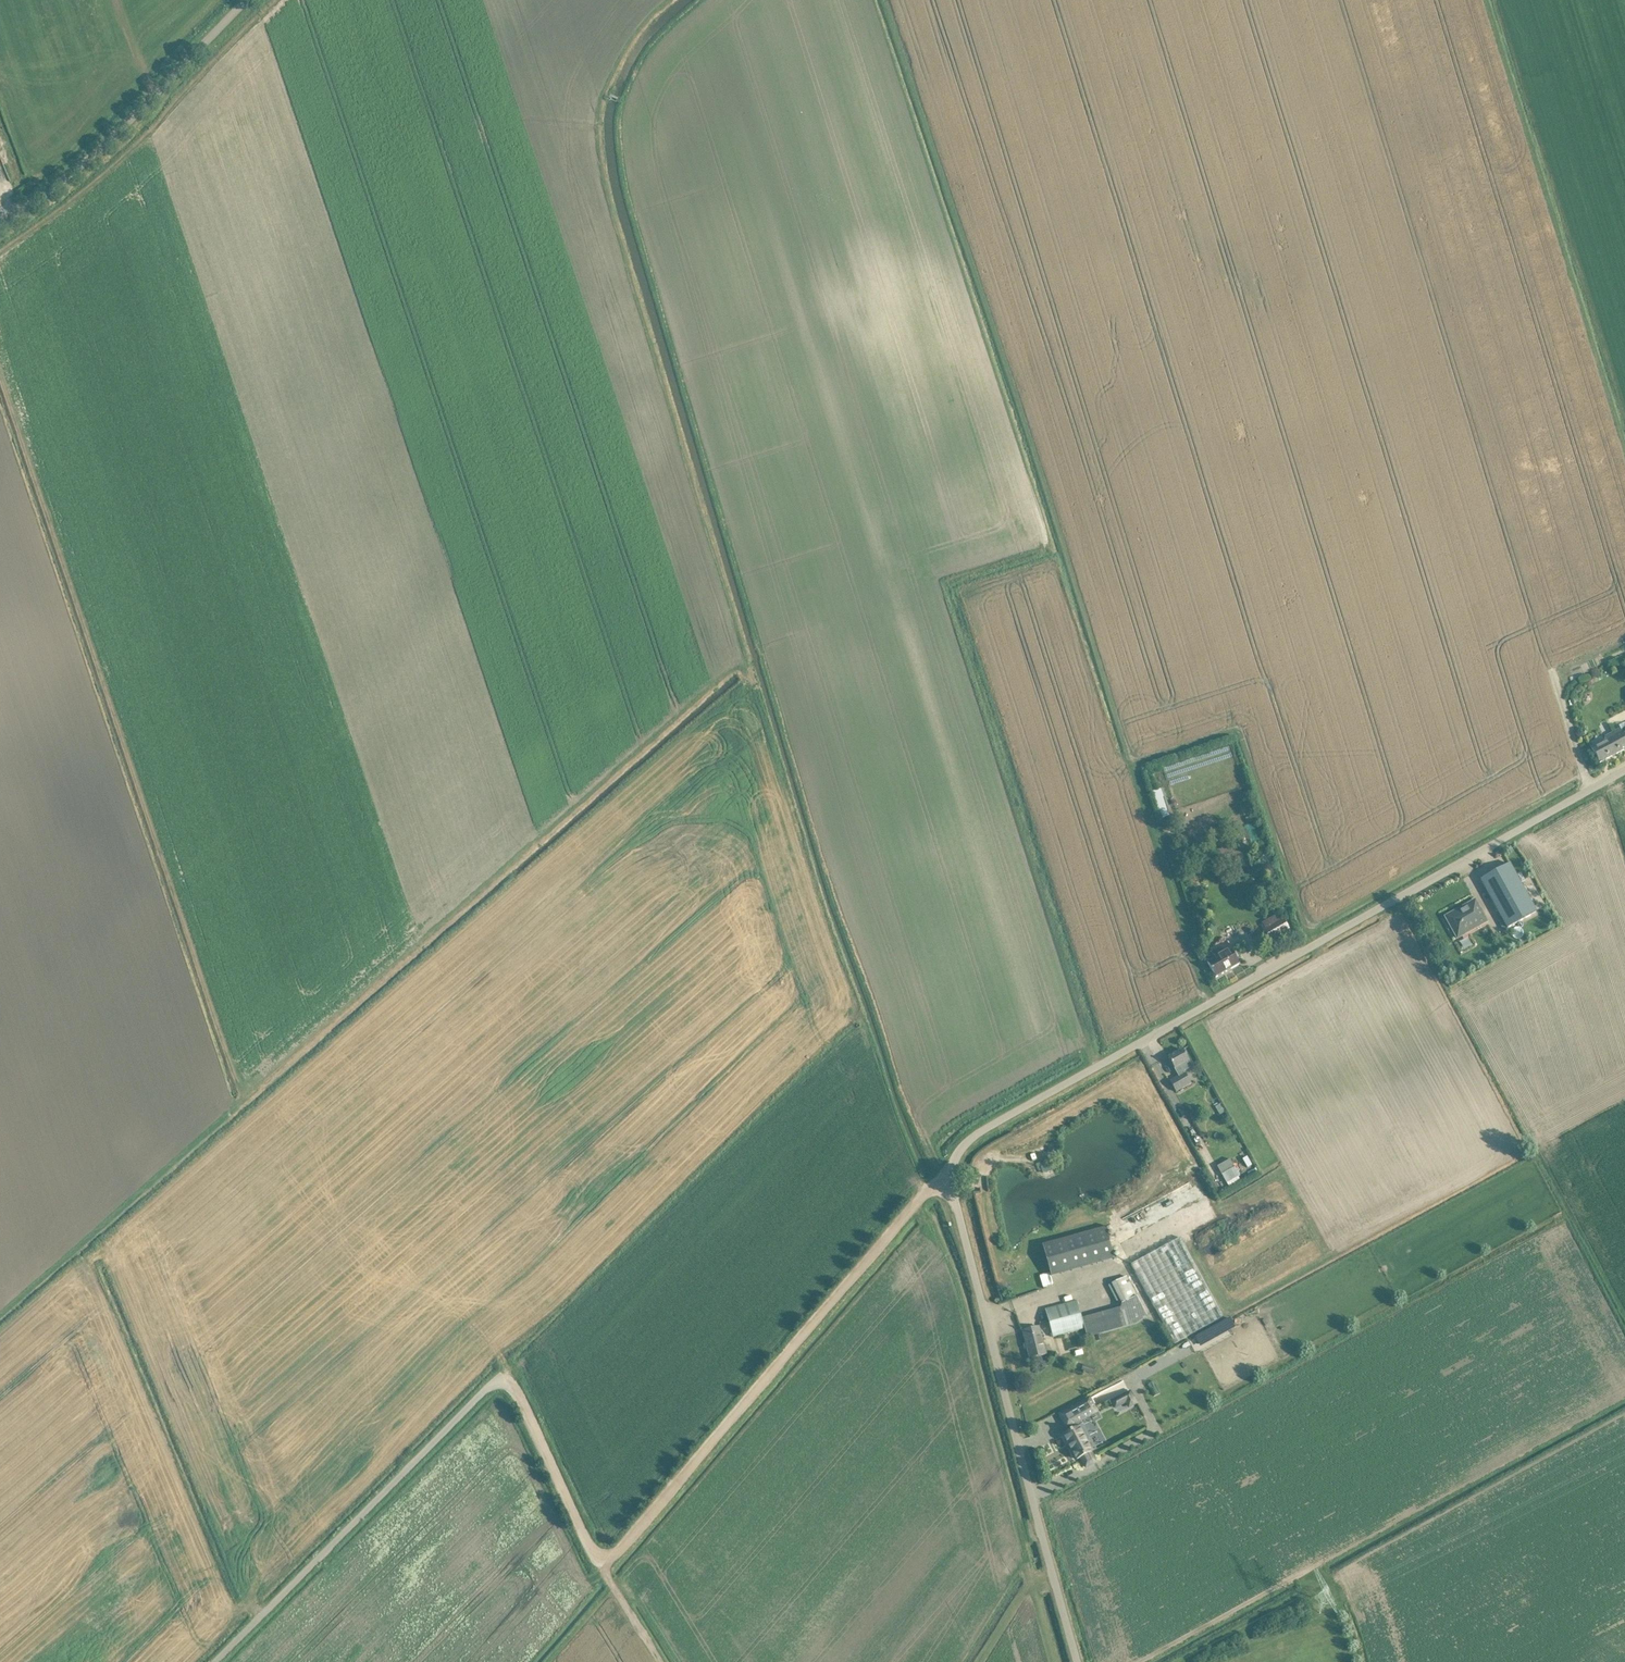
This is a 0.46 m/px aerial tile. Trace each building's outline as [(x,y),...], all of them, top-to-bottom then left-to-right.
[(1606,720),(1609,729),(1618,726),(1615,716),(1606,720)] [(1605,738),(1606,741),(1592,748),(1599,763),(1624,750),(1624,727),(1605,738)] [(1163,789),(1152,792),(1160,819),(1169,817),(1168,813),(1170,812),(1163,789)] [(1507,928),(1536,912),(1510,864),(1480,880),(1507,928)] [(1457,939),(1487,922),(1475,901),(1466,906),(1467,907),(1459,912),(1456,911),(1445,917),(1457,939)] [(1263,929),(1269,940),(1289,929),(1283,918),(1263,929)] [(1240,964),(1234,955),(1226,941),(1211,950),(1215,958),(1207,963),(1216,978),(1240,964)] [(1192,1067),(1188,1060),(1183,1050),(1168,1058),(1179,1077),(1170,1082),(1176,1092),(1191,1084),(1184,1072),(1192,1067)] [(1194,1094),(1205,1090),(1203,1084),(1192,1088),(1194,1094)] [(1227,1132),(1222,1126),(1216,1132),(1221,1137),(1227,1132)] [(1248,1171),(1253,1169),(1249,1159),(1244,1161),(1248,1171)] [(1231,1160),(1218,1167),(1229,1188),(1240,1182),(1238,1177),(1240,1176),(1231,1160)] [(1126,1219),(1118,1221),(1121,1230),(1129,1228),(1126,1219)] [(1109,1231),(1045,1248),(1054,1281),(1118,1264),(1109,1231)] [(1180,1239),(1131,1265),(1174,1344),(1223,1318),(1180,1239)] [(1077,1301),(1056,1307),(1045,1310),(1053,1338),(1085,1329),(1087,1338),(1137,1324),(1147,1316),(1126,1276),(1111,1284),(1121,1302),(1121,1308),(1082,1318),(1077,1301)] [(1231,1333),(1240,1330),(1235,1316),(1226,1320),(1231,1333)] [(1207,1342),(1226,1334),(1220,1322),(1202,1331),(1207,1342)] [(1030,1359),(1047,1355),(1039,1327),(1022,1332),(1030,1359)] [(1129,1392),(1135,1403),(1145,1398),(1139,1387),(1129,1392)] [(1089,1399),(1060,1415),(1069,1432),(1064,1435),(1072,1451),(1072,1454),(1074,1458),(1076,1459),(1077,1460),(1081,1458),(1086,1468),(1096,1462),(1091,1453),(1096,1450),(1081,1420),(1096,1412),(1089,1399)]
